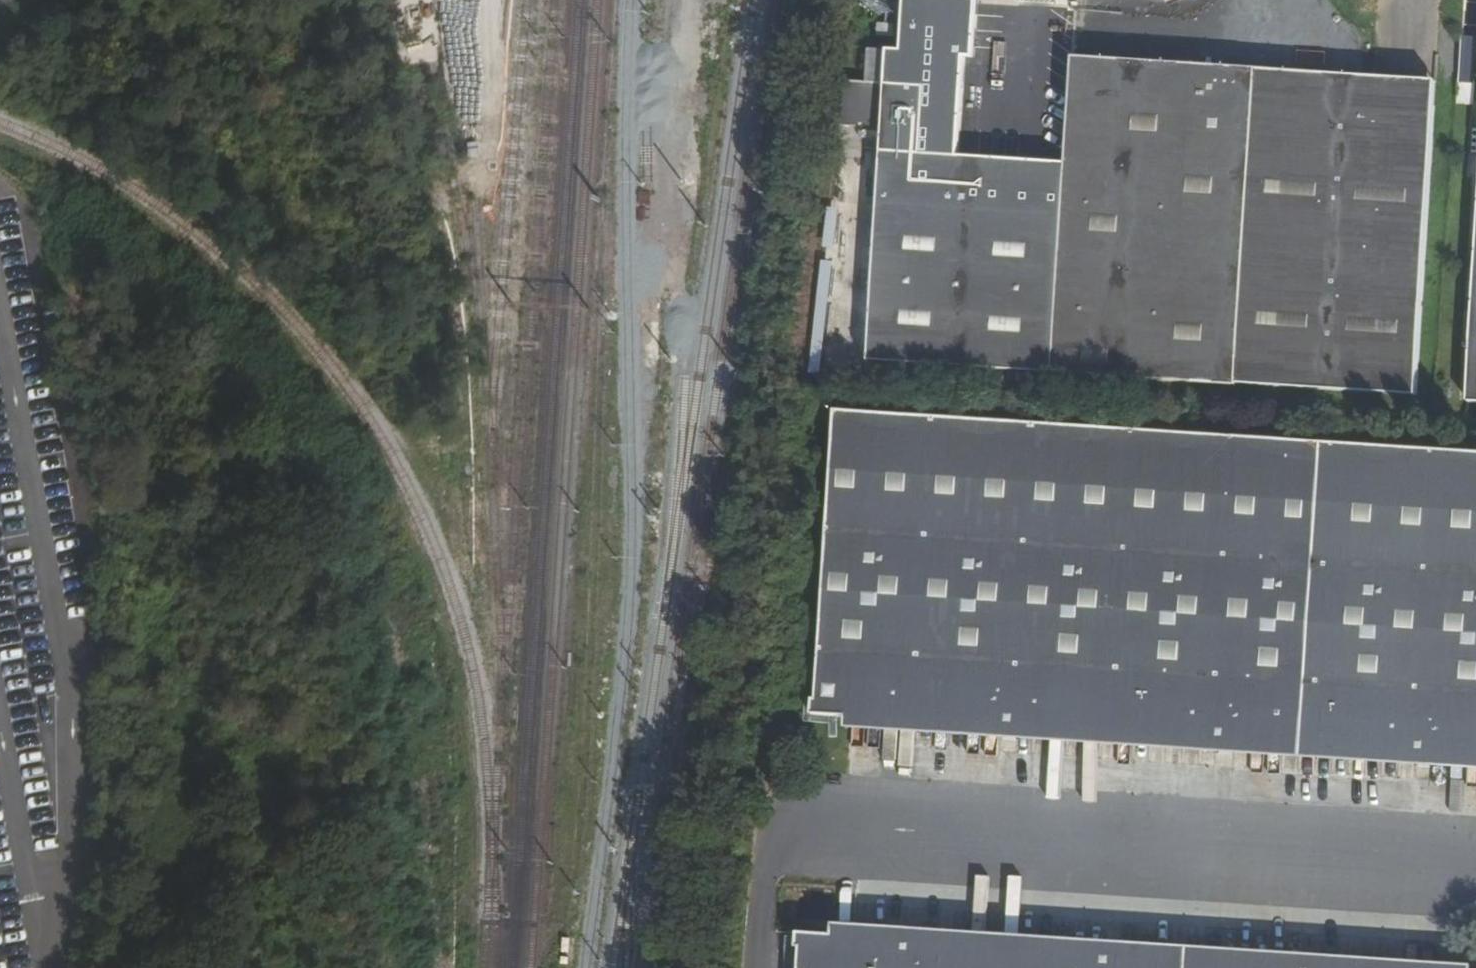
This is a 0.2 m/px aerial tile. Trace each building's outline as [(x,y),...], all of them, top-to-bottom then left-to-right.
[(1066,168),(958,162),(964,60),(973,61),(976,2),(948,0),(905,0),(902,56),(888,56),(882,157),(868,364),(1051,375),(1066,168)] [(1018,0),(1000,0),(998,34),(1016,35),(1018,0)] [(1416,397),(1434,110),(1369,106),(1370,83),(1073,62),(1066,168),(1051,375),(1416,397)] [(1369,106),(1434,110),(1435,86),(1370,83),(1369,106)] [(1475,394),(1475,179),(1465,394),(1475,394)] [(1475,747),(1475,449),(832,420),(818,724),(852,726),(853,719),(1475,747)] [(794,952),(793,967),(1021,967),(831,957),(831,954),(794,952)]
